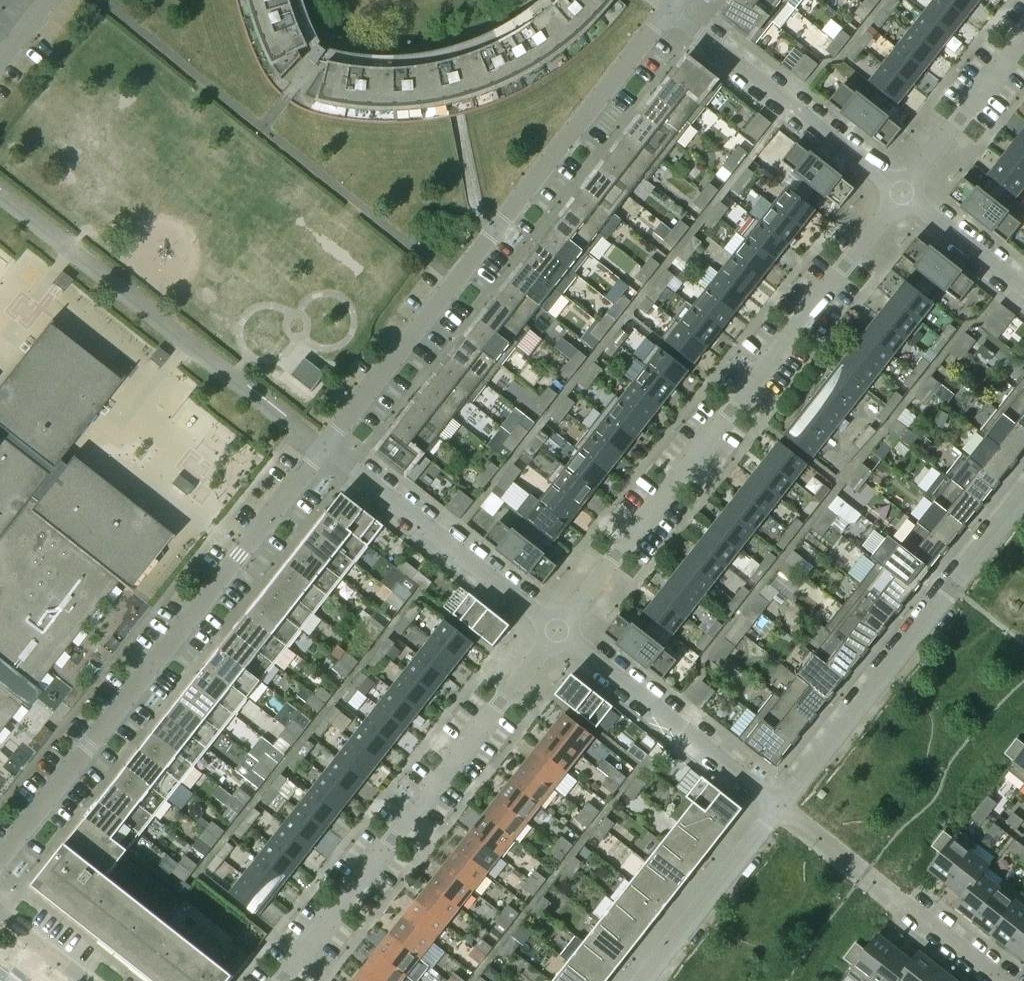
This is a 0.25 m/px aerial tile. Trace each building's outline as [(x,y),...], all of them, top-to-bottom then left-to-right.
[(237,6),(239,16),(242,26),(246,36),(254,57),(259,68),(265,78),(272,87),(280,96),(289,103),(300,108),(310,113),(321,117),(332,119),(354,122),(365,123),(376,124),(386,124),(397,124),(407,123),(418,122),(428,121),(439,119),(449,118),(458,115),(472,112),(479,110),(493,105),(500,102),(510,98),(520,94),(529,89),(539,84),(548,78),(557,73),(565,67),(574,60),(582,54),(590,47),(598,39),(606,32),(613,24),(620,15),(627,7),(618,0),(542,0),(536,5),(491,34),(440,52),(386,57),(332,51),(321,44),(319,40),(304,0),(235,0),(237,6)] [(743,0),(732,0),(719,16),(755,45),(772,23),(743,0)] [(781,0),(743,0),(772,23),(779,29),(794,10),(781,0)] [(794,10),(802,0),(781,0),(794,10)] [(879,1),(879,0),(865,0),(862,4),(871,11),(879,1)] [(900,3),(897,0),(891,0),(883,10),(890,15),(900,3)] [(940,0),(933,0),(922,13),(952,37),(965,20),(940,0)] [(975,0),(940,0),(965,20),(979,3),(975,0)] [(863,21),(871,11),(862,4),(854,14),(863,21)] [(880,28),(890,15),(883,10),(873,23),(880,28)] [(952,37),(922,13),(909,30),(939,54),(952,37)] [(842,48),(850,38),(841,30),(833,41),(842,48)] [(925,71),(939,54),(909,30),(896,47),(925,71)] [(863,49),(873,37),(866,31),(856,44),(863,49)] [(834,58),(842,48),(833,41),(825,51),(834,58)] [(853,62),(863,49),(856,44),(846,57),(853,62)] [(925,71),(896,47),(882,64),(912,88),(925,71)] [(803,83),(818,65),(804,55),(790,73),(803,83)] [(722,85),(687,57),(669,79),(705,107),(722,85)] [(912,88),(882,64),(868,82),(877,88),(883,93),(890,98),(889,99),(898,105),(912,88)] [(705,107),(669,79),(655,97),(691,126),(705,107)] [(858,126),(883,93),(877,88),(866,102),(843,84),(828,103),(858,126)] [(879,112),(889,99),(890,98),(883,93),(858,126),(887,149),(901,130),(879,112)] [(691,126),(655,97),(640,116),(676,144),(691,126)] [(757,142),(771,124),(758,113),(744,131),(757,142)] [(676,144),(640,116),(626,135),(661,163),(676,144)] [(1015,141),(1023,149),(1023,130),(1015,141)] [(661,163),(626,135),(611,153),(647,181),(661,163)] [(1015,141),(1002,158),(1023,176),(1023,149),(1015,141)] [(800,199),(826,167),(796,144),(782,162),(804,180),(794,194),(787,188),(787,189),(800,199)] [(739,164),(747,154),(738,147),(730,157),(739,164)] [(647,181),(611,153),(596,172),(627,196),(642,178),(646,182),(647,181)] [(731,174),(739,164),(730,157),(722,167),(731,174)] [(1002,158),(988,176),(996,183),(1003,188),(1009,193),(1016,198),(1023,188),(1023,176),(1002,158)] [(855,190),(826,167),(800,199),(815,211),(807,204),(817,190),(840,208),(855,190)] [(747,185),(755,175),(747,169),(739,179),(747,185)] [(627,196),(596,172),(582,190),(613,215),(627,196)] [(977,220),(1003,188),(996,183),(986,196),(963,178),(948,197),(977,220)] [(739,195),(747,185),(739,179),(731,189),(739,195)] [(710,201),(718,191),(709,184),(701,194),(710,201)] [(1021,224),(998,207),(1009,193),(1003,188),(977,220),(1007,243),(1021,224)] [(815,211),(800,199),(787,189),(773,206),(801,228),(815,211)] [(613,215),(582,190),(567,209),(603,237),(604,236),(599,232),(613,215)] [(702,211),(710,201),(701,194),(693,204),(702,211)] [(720,219),(728,209),(720,203),(712,213),(720,219)] [(801,228),(773,206),(760,222),(760,223),(788,245),(801,228)] [(603,237),(567,209),(553,227),(588,255),(603,237)] [(712,229),(720,219),(712,213),(704,223),(712,229)] [(788,245),(760,223),(760,222),(756,218),(741,237),(746,240),(775,262),(788,245)] [(681,238),(689,228),(680,221),(672,231),(681,238)] [(588,255),(553,227),(538,246),(574,274),(588,255)] [(673,248),(681,238),(672,231),(664,241),(673,248)] [(693,253),(702,243),(693,236),(685,247),(693,253)] [(945,261),(916,238),(901,256),(924,274),(914,288),(913,289),(919,294),(945,261)] [(775,262),(746,240),(733,257),(761,279),(775,262)] [(574,274),(538,246),(523,264),(554,289),(569,271),(573,274),(574,274)] [(685,263),(693,253),(685,247),(677,257),(685,263)] [(761,279),(733,257),(720,274),(748,296),(761,279)] [(651,275),(660,265),(651,258),(642,268),(651,275)] [(974,284),(945,261),(919,294),(926,299),(926,298),(937,284),(960,302),(974,284)] [(554,289),(523,264),(509,283),(540,307),(554,289)] [(644,285),(651,275),(642,268),(635,278),(644,285)] [(667,287),(675,277),(667,270),(659,281),(667,287)] [(748,296),(720,274),(706,291),(735,313),(748,296)] [(659,297),(667,287),(659,281),(651,291),(659,297)] [(934,304),(926,298),(926,299),(919,294),(913,289),(914,288),(905,281),(891,299),(920,322),(934,304)] [(540,307),(509,283),(494,301),(530,329),(531,329),(526,325),(540,307)] [(735,313),(706,291),(693,308),(721,330),(735,313)] [(622,312),(631,302),(621,295),(613,305),(622,312)] [(645,314),(653,304),(645,297),(637,308),(645,314)] [(920,322),(891,299),(877,316),(907,339),(920,322)] [(530,329),(494,301),(480,320),(515,348),(530,329)] [(997,339),(1015,316),(999,304),(981,327),(997,339)] [(721,330),(693,308),(680,324),(679,325),(708,347),(721,330)] [(608,331),(616,320),(607,313),(598,324),(608,331)] [(907,339),(877,316),(864,333),(894,356),(907,339)] [(515,348),(480,320),(465,338),(501,366),(515,348)] [(708,347),(679,325),(680,324),(675,320),(661,338),(694,364),(708,347)] [(72,457),(65,466),(58,461),(123,379),(122,378),(120,380),(50,325),(51,322),(50,321),(0,385),(0,534),(30,496),(37,502),(30,512),(119,581),(118,582),(131,592),(132,591),(130,589),(170,537),(173,539),(174,538),(72,457)] [(600,341),(608,331),(598,324),(591,334),(600,341)] [(946,343),(957,330),(950,324),(939,337),(946,343)] [(620,346),(628,336),(620,329),(612,340),(620,346)] [(894,356),(864,333),(851,350),(880,373),(894,356)] [(968,352),(976,341),(965,333),(957,343),(968,352)] [(936,355),(946,343),(939,337),(930,350),(936,355)] [(501,366),(465,338),(450,357),(486,385),(501,366)] [(612,356),(620,346),(612,340),(604,350),(612,356)] [(960,362),(968,352),(957,343),(949,353),(960,362)] [(689,371),(656,345),(641,363),(646,367),(646,366),(675,389),(689,371)] [(578,368),(587,358),(577,350),(569,361),(578,368)] [(880,373),(851,350),(837,367),(867,390),(880,373)] [(328,375),(309,361),(302,355),(301,357),(303,359),(298,365),(290,375),(311,392),(320,381),(319,381),(324,375),(326,377),(328,375)] [(486,385),(450,357),(436,375),(471,404),(486,385)] [(920,377),(930,364),(923,358),(913,371),(920,377)] [(570,378),(578,368),(569,361),(561,371),(570,378)] [(602,370),(594,363),(585,373),(594,380),(602,370)] [(675,389),(646,366),(646,367),(633,383),(661,406),(675,389)] [(867,390),(837,367),(824,384),(854,407),(867,390)] [(910,389),(920,377),(913,371),(903,384),(910,389)] [(586,390),(594,380),(585,373),(577,384),(586,390)] [(471,404),(436,375),(421,394),(452,418),(466,400),(471,404)] [(1014,388),(1023,396),(1023,376),(1014,388)] [(933,395),(941,385),(931,377),(923,387),(933,395)] [(661,406),(633,383),(620,400),(616,396),(615,397),(648,423),(661,406)] [(854,407),(824,384),(811,401),(840,424),(854,407)] [(925,405),(933,395),(923,387),(915,397),(925,405)] [(549,405),(557,395),(548,388),(540,398),(549,405)] [(1014,388),(997,410),(1023,432),(1023,396),(1014,388)] [(893,411),(903,398),(896,392),(886,405),(893,411)] [(452,418),(421,394),(406,412),(438,437),(452,418)] [(567,414),(575,404),(567,397),(559,407),(567,414)] [(648,423),(615,397),(602,414),(635,440),(648,423)] [(549,405),(540,398),(532,408),(541,415),(549,405)] [(840,424),(811,401),(797,418),(827,441),(840,424)] [(883,423),(893,411),(886,405),(876,418),(883,423)] [(559,424),(567,414),(559,407),(551,418),(559,424)] [(997,410),(980,432),(1017,462),(1018,461),(1016,460),(1023,450),(1023,432),(997,410)] [(438,437),(406,412),(392,431),(423,455),(438,437)] [(635,440),(602,414),(588,431),(621,457),(635,440)] [(827,441),(797,418),(783,435),(813,459),(827,441)] [(899,439),(907,429),(896,420),(888,431),(899,439)] [(520,442),(528,432),(519,425),(511,435),(520,442)] [(865,444),(876,432),(870,426),(858,438),(865,444)] [(423,455),(392,431),(375,453),(414,483),(431,462),(423,455)] [(540,448),(548,438),(540,431),(532,441),(540,448)] [(621,457),(588,431),(575,448),(608,474),(621,457)] [(891,449),(899,439),(888,431),(880,441),(891,449)] [(1017,462),(980,432),(979,433),(986,437),(969,458),(963,453),(962,454),(1000,483),(1001,483),(999,482),(1009,469),(1011,470),(1017,462)] [(512,452),(520,442),(511,435),(503,445),(512,452)] [(855,456),(865,444),(858,438),(848,450),(855,456)] [(532,458),(540,448),(532,441),(524,452),(532,458)] [(808,465),(778,442),(764,459),(794,483),(808,465)] [(608,474),(575,448),(574,448),(579,452),(566,468),(595,491),(608,474)] [(843,469),(855,456),(848,450),(837,463),(843,469)] [(1000,483),(962,454),(945,476),(983,505),(982,503),(992,490),(994,491),(1000,483)] [(794,483),(764,459),(751,476),(781,500),(794,483)] [(491,479),(499,469),(490,462),(481,472),(491,479)] [(595,491),(566,468),(558,462),(545,479),(553,486),(553,485),(581,507),(595,491)] [(864,483),(873,472),(862,464),(854,474),(864,483)] [(513,482),(522,471),(513,465),(505,475),(513,482)] [(483,489),(491,479),(481,472),(474,482),(483,489)] [(171,484),(185,495),(193,485),(179,474),(171,484)] [(856,493),(864,483),(854,474),(846,484),(856,493)] [(505,492),(513,482),(505,475),(497,485),(505,492)] [(767,517),(781,500),(751,476),(737,493),(767,517)] [(983,505),(945,476),(951,481),(934,502),(966,527),(966,526),(965,525),(975,512),(976,513),(983,505)] [(553,485),(553,486),(540,502),(568,524),(581,507),(553,485)] [(820,503),(830,490),(823,485),(813,498),(820,503)] [(459,519),(473,501),(460,491),(446,509),(459,519)] [(767,517),(737,493),(724,510),(754,534),(767,517)] [(384,526),(342,494),(327,514),(368,546),(384,526)] [(42,679),(118,582),(119,581),(30,512),(37,502),(30,496),(0,534),(0,732),(22,704),(28,709),(41,692),(35,687),(42,679)] [(810,516),(820,503),(813,498),(803,510),(810,516)] [(568,524),(540,502),(526,520),(539,530),(545,535),(554,542),(568,524)] [(966,527),(934,502),(917,524),(948,549),(949,548),(948,547),(958,534),(959,535),(966,527)] [(830,526),(838,516),(828,508),(819,518),(830,526)] [(754,534),(724,510),(711,527),(741,551),(754,534)] [(368,546),(327,514),(313,530),(355,563),(368,546)] [(822,536),(830,526),(819,518),(811,528),(822,536)] [(793,537),(803,524),(797,519),(786,532),(793,537)] [(514,562),(539,530),(526,520),(515,533),(499,521),(484,539),(514,562)] [(948,549),(917,524),(900,546),(930,569),(941,556),(942,557),(948,549)] [(741,551),(711,527),(697,544),(727,568),(741,551)] [(355,563),(313,530),(300,547),(341,580),(355,563)] [(543,585),(557,567),(554,564),(560,556),(546,545),(540,553),(535,549),(545,535),(539,530),(514,562),(543,585)] [(783,550),(793,537),(786,532),(776,544),(783,550)] [(727,568),(697,544),(684,561),(714,585),(727,568)] [(930,569),(900,546),(883,567),(877,562),(877,563),(914,592),(920,584),(919,583),(930,569)] [(341,580),(300,547),(287,564),(328,597),(341,580)] [(796,570),(804,560),(793,551),(785,562),(796,570)] [(766,571),(777,558),(770,553),(760,566),(766,571)] [(418,572),(403,560),(397,569),(411,580),(418,572)] [(714,585),(684,561),(671,578),(701,602),(714,585)] [(788,580),(796,570),(785,562),(777,572),(788,580)] [(914,592),(877,563),(859,585),(862,587),(897,614),(903,606),(902,605),(912,592),(914,593),(914,592)] [(328,597),(287,564),(273,581),(315,614),(328,597)] [(756,584),(766,571),(760,566),(750,578),(756,584)] [(432,583),(418,572),(411,580),(425,591),(432,583)] [(701,602),(671,578),(657,595),(687,619),(701,602)] [(315,614),(273,581),(260,598),(301,631),(315,614)] [(411,594),(399,584),(392,593),(405,603),(411,594)] [(897,614),(862,587),(859,585),(842,606),(880,636),(886,628),(885,627),(895,614),(896,615),(897,614)] [(740,605),(750,592),(743,587),(733,600),(740,605)] [(405,603),(392,593),(386,601),(398,611),(405,603)] [(510,626),(469,594),(453,615),(494,647),(510,626)] [(687,619),(657,595),(643,613),(652,619),(659,625),(665,630),(673,636),(687,619)] [(769,603),(759,595),(750,605),(761,614),(769,603)] [(301,631),(260,598),(247,615),(288,648),(301,631)] [(730,618),(740,605),(733,600),(723,612),(730,618)] [(411,623),(421,610),(415,604),(404,617),(411,623)] [(753,624),(761,614),(750,605),(743,615),(753,624)] [(880,636),(842,606),(825,628),(862,658),(869,650),(867,649),(878,636),(879,637),(880,636)] [(288,648),(247,615),(233,632),(275,665),(288,648)] [(633,657),(659,625),(652,619),(641,633),(619,615),(604,634),(633,657)] [(401,635),(411,623),(404,617),(394,630),(401,635)] [(385,628),(372,618),(366,627),(378,636),(385,628)] [(474,643),(444,620),(430,638),(460,661),(474,643)] [(713,639),(723,626),(716,620),(706,633),(713,639)] [(677,661),(654,643),(665,630),(659,625),(633,657),(662,680),(677,661)] [(378,636),(366,627),(359,635),(372,645),(378,636)] [(862,658),(825,628),(824,629),(830,634),(814,655),(845,680),(852,672),(850,670),(860,657),(862,658)] [(275,665),(233,632),(220,649),(228,656),(261,682),(275,665)] [(703,651),(713,639),(706,633),(696,646),(703,651)] [(385,656),(395,644),(388,638),(378,651),(385,656)] [(460,661),(430,638),(417,654),(447,678),(460,661)] [(735,647),(724,638),(716,649),(727,657),(735,647)] [(261,682),(228,656),(220,649),(206,666),(248,699),(261,682)] [(727,657),(716,649),(708,659),(719,667),(727,657)] [(375,669),(385,656),(378,651),(368,664),(375,669)] [(358,662),(346,652),(339,661),(351,670),(358,662)] [(447,678),(417,654),(404,671),(433,695),(447,678)] [(845,680),(814,655),(797,677),(828,701),(834,693),(833,692),(843,679),(845,680)] [(351,670),(339,661),(332,669),(345,679),(351,670)] [(248,699),(206,666),(193,683),(234,716),(248,699)] [(433,695),(404,671),(390,688),(420,712),(433,695)] [(358,690),(368,677),(361,672),(351,685),(358,690)] [(613,707),(572,675),(555,696),(596,728),(613,707)] [(828,701),(797,677),(780,698),(774,693),(773,694),(811,723),(817,715),(816,714),(826,701),(827,702),(828,701)] [(701,710),(715,692),(702,681),(688,699),(701,710)] [(234,716),(193,683),(180,700),(221,733),(234,716)] [(348,703),(358,690),(351,685),(341,698),(348,703)] [(331,696),(319,686),(312,694),(325,704),(331,696)] [(420,712),(390,688),(377,705),(407,729),(420,712)] [(325,704),(312,694),(306,703),(318,712),(325,704)] [(811,723),(773,694),(756,716),(794,745),(800,737),(799,736),(809,723),(810,724),(811,723)] [(221,733),(180,700),(166,717),(208,750),(221,733)] [(407,729),(377,705),(363,722),(393,746),(407,729)] [(331,724),(341,712),(334,706),(324,719),(331,724)] [(594,737),(564,713),(550,731),(580,755),(594,737)] [(794,745),(756,716),(738,739),(762,758),(762,757),(776,768),(783,759),(781,758),(792,745),(793,746),(794,745)] [(208,750),(166,717),(153,734),(194,767),(208,750)] [(321,737),(331,724),(324,719),(314,732),(321,737)] [(304,730),(292,720),(285,728),(298,738),(304,730)] [(393,746),(363,722),(350,739),(380,763),(393,746)] [(298,738),(285,728),(279,737),(291,746),(298,738)] [(580,755),(550,731),(536,748),(567,772),(580,755)] [(194,767),(153,734),(140,751),(181,784),(194,767)] [(380,763),(350,739),(337,756),(366,780),(380,763)] [(1016,739),(1005,754),(1014,761),(1007,770),(1023,783),(1023,745),(1016,739)] [(304,758),(314,746),(307,740),(297,753),(304,758)] [(661,766),(633,744),(627,752),(655,774),(661,766)] [(567,772),(536,748),(523,765),(553,789),(567,772)] [(181,784),(140,751),(126,768),(168,801),(181,784)] [(294,771),(304,758),(297,753),(287,766),(294,771)] [(271,772),(278,764),(265,754),(259,762),(271,772)] [(366,780),(337,756),(323,773),(353,797),(366,780)] [(271,772),(259,762),(252,770),(265,780),(271,772)] [(553,789),(523,765),(510,782),(540,806),(553,789)] [(168,801),(126,768),(113,785),(154,818),(168,801)] [(619,786),(626,778),(615,769),(608,777),(619,786)] [(353,797),(323,773),(310,791),(339,814),(353,797)] [(277,793),(287,780),(281,774),(270,787),(277,793)] [(619,786),(608,777),(602,786),(613,794),(619,786)] [(639,792),(646,784),(637,777),(631,786),(639,792)] [(743,809),(702,777),(686,797),(727,829),(743,809)] [(540,806),(510,782),(496,799),(527,823),(540,806)] [(154,818),(113,785),(99,802),(141,834),(154,818)] [(633,800),(639,792),(631,786),(624,794),(633,800)] [(267,805),(277,793),(270,787),(260,800),(267,805)] [(251,798),(238,788),(232,796),(244,806),(251,798)] [(339,814),(310,791),(296,808),(326,831),(339,814)] [(244,806),(232,796),(225,805),(238,814),(244,806)] [(727,829),(686,797),(685,797),(693,804),(678,823),(712,849),(727,829)] [(988,815),(996,804),(986,797),(978,807),(988,815)] [(527,823),(496,799),(483,816),(513,840),(527,823)] [(141,834),(99,802),(86,819),(127,851),(141,834)] [(593,820),(599,812),(588,803),(582,811),(593,820)] [(988,815),(978,807),(970,817),(980,825),(988,815)] [(251,826),(261,814),(254,808),(244,821),(251,826)] [(326,831),(296,808),(283,824),(313,848),(326,831)] [(593,820),(582,811),(575,820),(586,828),(593,820)] [(1016,830),(1023,821),(1013,813),(1006,822),(1016,830)] [(513,840),(483,816),(470,833),(500,857),(513,840)] [(608,832),(614,824),(606,817),(600,826),(608,832)] [(96,877),(103,869),(108,873),(105,877),(107,878),(127,851),(86,819),(33,886),(153,980),(231,980),(234,977),(232,975),(228,980),(96,877)] [(241,839),(251,826),(244,821),(234,834),(241,839)] [(224,832),(212,822),(205,830),(218,840),(224,832)] [(712,849),(678,823),(662,843),(696,869),(712,849)] [(1004,832),(994,823),(987,833),(997,841),(1004,832)] [(313,848),(283,824),(269,841),(299,865),(313,848)] [(601,840),(608,832),(600,826),(593,834),(601,840)] [(218,840),(205,830),(199,838),(211,848),(218,840)] [(947,883),(977,844),(960,830),(953,839),(943,832),(932,846),(941,854),(929,869),(947,883)] [(500,857),(470,833),(456,850),(486,874),(500,857)] [(566,854),(573,846),(561,837),(555,845),(566,854)] [(299,865),(269,841),(256,858),(286,882),(299,865)] [(224,860),(234,848),(227,842),(217,855),(224,860)] [(1018,842),(1010,851),(1021,859),(1023,855),(1023,847),(1018,842)] [(696,869),(662,843),(647,863),(680,889),(696,869)] [(956,906),(988,865),(972,853),(978,845),(977,844),(947,883),(963,896),(955,905),(956,906)] [(560,862),(566,854),(555,845),(548,853),(560,862)] [(486,874),(456,850),(442,867),(473,891),(486,874)] [(214,873),(224,860),(217,855),(207,868),(214,873)] [(198,865),(185,856),(178,864),(191,874),(198,865)] [(576,872),(583,864),(574,857),(568,865),(576,872)] [(286,882),(256,858),(243,875),(273,899),(286,882)] [(680,889),(647,863),(631,883),(664,909),(680,889)] [(191,874),(178,864),(172,872),(184,882),(191,874)] [(576,872),(568,865),(562,874),(570,880),(576,872)] [(973,919),(1004,880),(1003,880),(997,888),(981,875),(989,866),(988,865),(956,906),(973,919)] [(473,891),(442,867),(429,884),(459,908),(473,891)] [(539,888),(546,880),(535,871),(528,879),(539,888)] [(273,899),(243,875),(229,893),(259,916),(273,899)] [(533,896),(539,888),(528,879),(522,887),(533,896)] [(990,933),(1021,894),(1004,880),(973,919),(990,933)] [(664,909),(631,883),(615,903),(649,929),(664,909)] [(459,908),(429,884),(416,901),(446,925),(459,908)] [(1023,925),(1023,896),(1021,894),(990,933),(1007,946),(1023,925)] [(551,904),(543,897),(537,905),(545,912),(551,904)] [(446,925),(416,901),(402,918),(433,942),(446,925)] [(649,929),(615,903),(600,923),(633,949),(649,929)] [(519,914),(508,905),(501,914),(512,922),(519,914)] [(538,920),(545,912),(537,905),(530,913),(538,920)] [(506,931),(512,922),(501,914),(494,922),(506,931)] [(433,942),(402,918),(389,935),(419,959),(433,942)] [(633,949),(600,923),(584,942),(617,969),(633,949)] [(1023,959),(1023,925),(1007,946),(1023,960),(1023,959)] [(419,959),(389,935),(376,952),(406,976),(419,959)] [(895,949),(877,935),(865,951),(855,943),(844,958),(853,965),(846,974),(855,980),(870,980),(895,949)] [(513,952),(520,944),(512,937),(505,945),(513,952)] [(492,948),(481,939),(474,947),(485,956),(492,948)] [(584,942),(568,962),(592,980),(608,980),(617,969),(584,942)] [(507,960),(513,952),(505,945),(499,953),(507,960)] [(485,956),(474,947),(468,956),(479,964),(485,956)] [(919,953),(918,953),(911,962),(895,949),(870,980),(871,980),(897,980),(919,953)] [(376,952),(362,969),(377,980),(402,980),(406,976),(376,952)] [(936,967),(919,953),(897,980),(925,980),(936,967)] [(568,962),(553,980),(592,980),(568,962)] [(953,980),(936,967),(925,980),(952,980),(953,980)] [(362,969),(353,980),(377,980),(362,969)] [(454,973),(448,980),(464,980),(454,973)]
